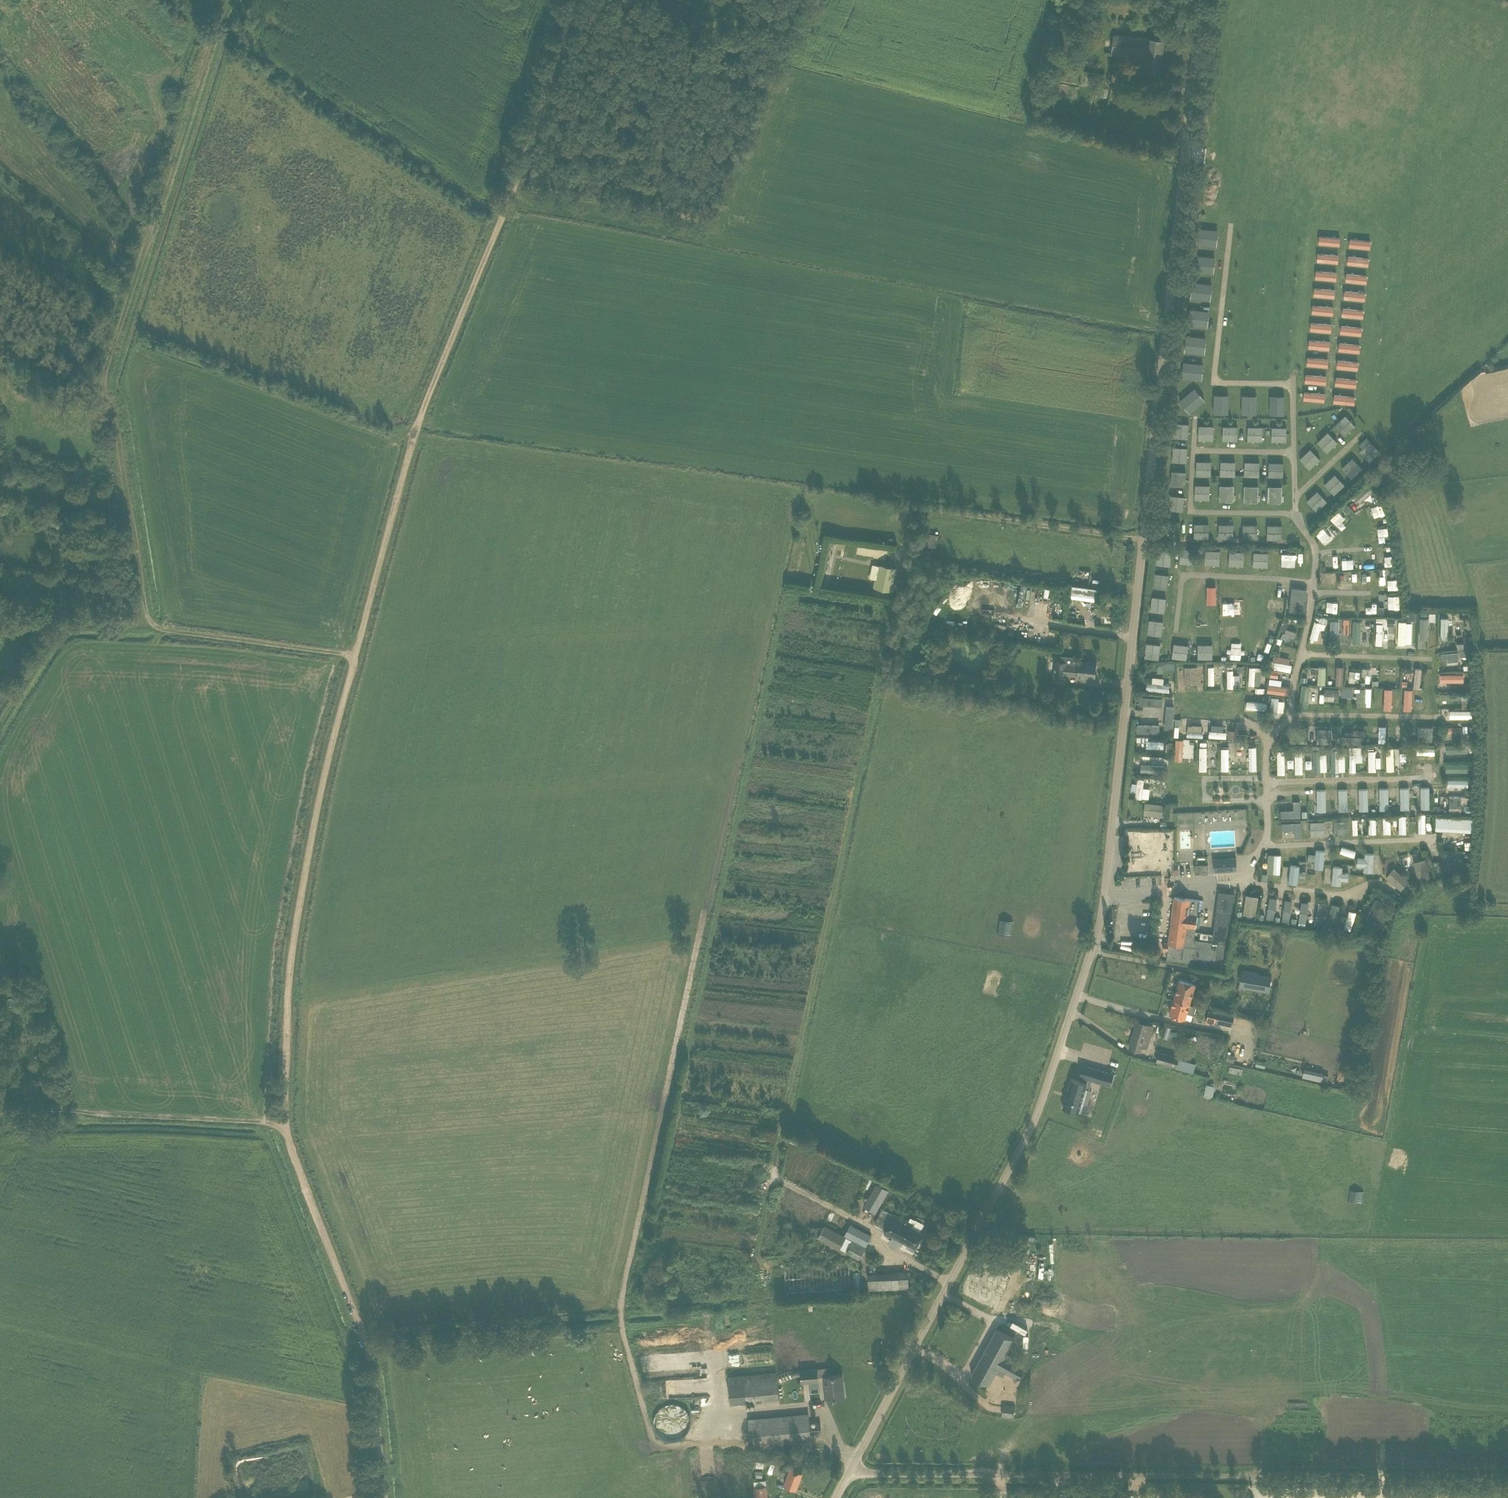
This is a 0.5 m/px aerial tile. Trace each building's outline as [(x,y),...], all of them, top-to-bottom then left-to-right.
[(1114,34),(1111,53),(1124,54),(1134,55),(1139,56),(1138,66),(1145,67),(1144,81),(1150,81),(1160,82),(1165,39),(1155,38),(1115,34),(1114,34)] [(1346,415),(1335,424),(1345,434),(1355,425),(1346,415)] [(1175,422),(1174,436),(1188,437),(1188,423),(1175,422)] [(1199,425),(1199,439),(1213,439),(1213,425),(1199,425)] [(1223,426),(1223,440),(1237,440),(1237,426),(1223,426)] [(1248,426),(1248,440),(1262,440),(1262,426),(1248,426)] [(1272,427),(1272,441),(1286,441),(1286,427),(1272,427)] [(1328,431),(1318,441),(1327,451),(1337,441),(1328,431)] [(1370,440),(1360,450),(1369,460),(1380,451),(1370,440)] [(1173,447),(1172,461),(1186,461),(1187,447),(1173,447)] [(1310,448),(1300,458),(1309,468),(1320,458),(1310,448)] [(1352,457),(1342,467),(1352,477),(1362,467),(1352,457)] [(1197,461),(1196,475),(1211,475),(1211,461),(1197,461)] [(1221,461),(1221,475),(1235,475),(1235,461),(1221,461)] [(1245,461),(1245,475),(1259,475),(1259,462),(1245,461)] [(1269,462),(1269,476),(1283,476),(1283,462),(1269,462)] [(1171,470),(1171,484),(1185,485),(1185,471),(1171,470)] [(1335,474),(1325,483),(1334,493),(1344,484),(1335,474)] [(1195,485),(1195,499),(1209,499),(1209,485),(1195,485)] [(1220,485),(1220,500),(1233,501),(1233,485),(1220,485)] [(1244,485),(1244,501),(1258,501),(1258,486),(1244,485)] [(1360,501),(1372,491),(1366,485),(1355,494),(1360,501)] [(1268,486),(1268,502),(1281,502),(1282,486),(1268,486)] [(1317,490),(1307,500),(1317,510),(1327,501),(1317,490)] [(1170,495),(1169,509),(1183,510),(1184,496),(1170,495)] [(1349,502),(1355,508),(1361,502),(1355,496),(1349,502)] [(1345,502),(1341,507),(1347,513),(1351,508),(1345,502)] [(1366,508),(1369,514),(1374,511),(1377,517),(1386,513),(1381,502),(1366,508)] [(1337,510),(1331,520),(1340,525),(1346,515),(1337,510)] [(1328,518),(1323,522),(1327,527),(1332,523),(1328,518)] [(1195,523),(1194,538),(1209,538),(1210,523),(1195,523)] [(1219,523),(1219,538),(1234,538),(1234,523),(1219,523)] [(1243,523),(1243,538),(1258,539),(1258,524),(1243,523)] [(1268,524),(1267,539),(1282,539),(1283,524),(1268,524)] [(1379,535),(1380,541),(1387,540),(1387,526),(1374,527),(1374,536),(1379,535)] [(1316,534),(1325,544),(1331,538),(1322,529),(1316,534)] [(1181,548),(1180,562),(1194,564),(1196,549),(1181,548)] [(919,549),(918,558),(925,559),(927,550),(919,549)] [(1158,549),(1156,563),(1171,565),(1172,551),(1158,549)] [(1206,549),(1205,564),(1220,564),(1220,550),(1206,549)] [(1230,550),(1229,565),(1244,565),(1244,551),(1230,550)] [(1254,552),(1253,566),(1268,567),(1268,552),(1254,552)] [(1281,565),(1296,566),(1297,552),(1282,552),(1281,565)] [(892,582),(896,568),(880,564),(877,579),(875,579),(874,586),(893,590),(894,583),(892,582)] [(1347,571),(1346,588),(1352,588),(1352,582),(1358,582),(1358,571),(1347,571)] [(1155,572),(1153,587),(1168,589),(1169,574),(1155,572)] [(1397,578),(1388,579),(1388,588),(1398,588),(1397,578)] [(1099,597),(1100,588),(1072,583),(1070,591),(1099,597)] [(1291,587),(1289,611),(1303,612),(1304,604),(1306,589),(1291,587)] [(1152,596),(1150,610),(1165,612),(1167,597),(1152,596)] [(1377,612),(1377,602),(1368,602),(1367,611),(1377,612)] [(1441,617),(1441,639),(1449,639),(1448,616),(1441,617)] [(1420,617),(1419,637),(1427,637),(1428,617),(1420,617)] [(1149,619),(1148,633),(1162,635),(1164,621),(1149,619)] [(1329,639),(1339,640),(1339,620),(1330,619),(1329,639)] [(1319,638),(1321,621),(1313,620),(1311,637),(1319,638)] [(1353,620),(1352,641),(1361,641),(1362,620),(1353,620)] [(1400,626),(1399,644),(1407,644),(1408,626),(1400,626)] [(1283,635),(1293,639),(1297,631),(1286,627),(1283,635)] [(1258,650),(1269,654),(1272,642),(1261,638),(1258,650)] [(1146,642),(1144,657),(1159,659),(1161,644),(1146,642)] [(1174,643),(1172,657),(1187,659),(1188,644),(1174,643)] [(1198,644),(1198,658),(1212,658),(1212,644),(1198,644)] [(1442,651),(1442,657),(1448,657),(1448,660),(1458,660),(1458,651),(1442,651)] [(1289,670),(1292,658),(1273,653),(1270,666),(1289,670)] [(1095,677),(1097,661),(1078,659),(1077,665),(1066,664),(1066,662),(1055,661),(1053,680),(1064,682),(1065,674),(1095,677)] [(1208,665),(1209,683),(1219,683),(1218,665),(1208,665)] [(1261,684),(1262,666),(1250,665),(1249,684),(1261,684)] [(1326,683),(1326,666),(1311,665),(1311,673),(1318,673),(1318,683),(1326,683)] [(1185,666),(1185,683),(1198,683),(1197,666),(1185,666)] [(1349,669),(1349,680),(1360,681),(1360,669),(1349,669)] [(1440,680),(1464,681),(1464,672),(1440,672),(1440,680)] [(1164,683),(1164,676),(1152,676),(1152,682),(1147,681),(1146,690),(1169,690),(1170,683),(1164,683)] [(1269,691),(1283,693),(1285,681),(1271,679),(1269,691)] [(996,689),(965,684),(964,690),(995,695),(996,689)] [(1307,706),(1310,685),(1302,684),(1299,705),(1307,706)] [(1341,695),(1352,696),(1353,686),(1342,686),(1341,695)] [(1357,704),(1371,705),(1372,687),(1357,687),(1357,704)] [(1323,699),(1335,700),(1335,694),(1339,694),(1339,688),(1324,688),(1323,699)] [(1140,695),(1140,704),(1162,704),(1163,696),(1140,695)] [(1271,711),(1284,711),(1285,700),(1278,699),(1278,696),(1271,696),(1271,711)] [(1247,700),(1246,707),(1267,708),(1267,701),(1247,700)] [(1165,727),(1173,727),(1174,705),(1166,705),(1165,727)] [(1450,709),(1449,716),(1472,717),(1472,709),(1450,709)] [(1137,723),(1137,731),(1160,732),(1160,723),(1137,723)] [(1223,730),(1223,724),(1212,723),(1211,730),(1209,730),(1209,736),(1227,737),(1227,730),(1223,730)] [(1187,736),(1202,736),(1203,724),(1188,724),(1187,736)] [(1408,739),(1408,725),(1397,724),(1397,739),(1408,739)] [(1433,739),(1433,725),(1418,725),(1418,739),(1433,739)] [(1444,726),(1444,738),(1467,738),(1467,726),(1444,726)] [(1332,739),(1331,728),(1316,728),(1317,740),(1332,739)] [(1364,730),(1346,729),(1346,740),(1364,741),(1364,730)] [(1164,747),(1165,739),(1147,739),(1146,747),(1164,747)] [(1446,752),(1467,751),(1467,744),(1446,744),(1446,752)] [(1257,745),(1249,745),(1249,769),(1258,769),(1257,745)] [(1199,746),(1199,769),(1207,770),(1207,746),(1199,746)] [(1395,769),(1394,746),(1386,746),(1387,769),(1395,769)] [(1221,747),(1221,769),(1229,769),(1230,747),(1221,747)] [(1285,749),(1277,749),(1278,773),(1285,772),(1285,749)] [(1313,749),(1313,771),(1327,770),(1327,752),(1319,752),(1319,749),(1313,749)] [(1369,749),(1368,770),(1376,770),(1377,750),(1369,749)] [(1303,772),(1303,751),(1295,751),(1295,772),(1303,772)] [(1331,752),(1331,770),(1345,770),(1345,751),(1331,752)] [(1361,753),(1349,753),(1350,770),(1357,770),(1357,760),(1361,760),(1361,753)] [(1466,761),(1446,761),(1446,770),(1465,771),(1466,761)] [(1449,776),(1449,777),(1465,778),(1465,785),(1468,785),(1468,777),(1449,776)] [(1137,777),(1135,797),(1149,798),(1150,786),(1144,786),(1145,777),(1137,777)] [(1420,786),(1421,808),(1430,807),(1429,785),(1420,786)] [(1389,808),(1389,786),(1379,787),(1380,808),(1389,808)] [(1400,807),(1409,807),(1410,786),(1401,786),(1400,807)] [(1347,787),(1338,788),(1339,811),(1348,811),(1347,787)] [(1359,787),(1359,809),(1369,809),(1368,787),(1359,787)] [(1326,809),(1326,788),(1317,788),(1317,810),(1326,809)] [(1450,795),(1449,809),(1462,809),(1463,795),(1450,795)] [(1301,816),(1301,800),(1293,800),(1294,808),(1280,809),(1281,816),(1301,816)] [(1144,814),(1163,816),(1165,804),(1145,802),(1144,814)] [(1418,813),(1419,831),(1426,831),(1425,812),(1418,813)] [(1383,815),(1384,832),(1392,832),(1391,814),(1383,815)] [(1436,814),(1435,829),(1469,830),(1469,815),(1436,814)] [(1376,832),(1377,816),(1369,816),(1369,832),(1376,832)] [(1334,820),(1334,834),(1349,833),(1349,819),(1334,820)] [(1310,835),(1325,835),(1325,820),(1310,820),(1310,835)] [(1302,836),(1301,821),(1282,821),(1282,837),(1302,836)] [(1314,867),(1324,867),(1325,849),(1315,848),(1315,854),(1308,853),(1308,861),(1315,861),(1314,867)] [(1363,871),(1374,871),(1374,852),(1364,852),(1364,856),(1358,856),(1357,865),(1364,865),(1363,871)] [(1281,872),(1281,853),(1268,853),(1267,872),(1281,872)] [(1236,857),(1213,858),(1214,872),(1237,870),(1236,857)] [(1425,858),(1413,861),(1417,873),(1428,870),(1425,858)] [(1208,864),(1195,864),(1195,873),(1208,873),(1208,864)] [(1300,871),(1300,864),(1290,864),(1289,882),(1298,882),(1298,877),(1306,877),(1306,871),(1300,871)] [(1342,871),(1343,865),(1333,865),(1332,883),(1341,883),(1341,879),(1349,879),(1349,871),(1342,871)] [(1402,888),(1409,878),(1393,866),(1385,877),(1402,888)] [(1212,941),(1194,938),(1199,899),(1174,896),(1168,942),(1164,942),(1163,949),(1167,949),(1166,958),(1223,966),(1226,943),(1228,943),(1235,893),(1219,891),(1212,941)] [(1255,916),(1258,896),(1246,894),(1243,914),(1255,916)] [(1273,918),(1278,897),(1271,895),(1266,916),(1273,918)] [(1290,920),(1292,899),(1284,898),(1283,920),(1290,920)] [(1302,900),(1298,922),(1306,923),(1309,901),(1302,900)] [(1318,903),(1315,922),(1322,923),(1325,904),(1318,903)] [(1336,922),(1340,905),(1332,903),(1328,920),(1336,922)] [(1349,909),(1344,927),(1350,929),(1356,911),(1349,909)] [(1247,974),(1245,986),(1267,990),(1269,978),(1247,974)] [(1189,1004),(1195,983),(1180,979),(1174,999),(1189,1004)] [(1329,995),(1326,1012),(1334,1014),(1337,996),(1329,995)] [(1196,1006),(1189,1004),(1174,999),(1170,1013),(1185,1018),(1187,1012),(1194,1014),(1196,1006)] [(1235,1015),(1209,1009),(1206,1021),(1215,1023),(1216,1021),(1233,1025),(1235,1015)] [(1146,1047),(1153,1025),(1138,1020),(1130,1047),(1140,1050),(1141,1045),(1146,1047)] [(42,1035),(40,1029),(30,1032),(34,1043),(44,1041),(42,1035)] [(1157,1061),(1176,1066),(1179,1056),(1160,1051),(1157,1061)] [(1082,1064),(1079,1076),(1088,1079),(1089,1077),(1102,1080),(1101,1082),(1110,1085),(1114,1073),(1082,1064)] [(1304,1068),(1302,1076),(1322,1081),(1322,1080),(1324,1073),(1324,1072),(1304,1068)] [(1071,1078),(1063,1107),(1078,1111),(1079,1111),(1084,1113),(1091,1089),(1089,1088),(1085,1087),(1086,1084),(1087,1082),(1078,1080),(1071,1078)] [(1204,1095),(1213,1097),(1215,1084),(1206,1082),(1204,1095)] [(878,1183),(870,1198),(880,1204),(889,1189),(878,1183)] [(913,1223),(904,1218),(894,1213),(885,1230),(916,1247),(923,1232),(911,1226),(913,1223)] [(825,1225),(818,1237),(840,1249),(847,1236),(825,1225)] [(852,1241),(846,1252),(859,1259),(865,1247),(852,1241)] [(909,1287),(909,1271),(869,1272),(869,1288),(909,1287)] [(1005,1353),(1014,1338),(997,1328),(971,1374),(989,1384),(996,1372),(1003,1376),(1005,1371),(1018,1378),(1024,1367),(1014,1361),(1015,1359),(1005,1353)] [(818,1380),(817,1368),(802,1369),(802,1381),(818,1380)] [(779,1398),(777,1372),(728,1376),(730,1402),(779,1398)] [(842,1374),(832,1375),(825,1376),(827,1398),(844,1396),(843,1385),(842,1385),(842,1382),(843,1382),(842,1374)] [(1015,1406),(1003,1404),(1002,1414),(1014,1415),(1015,1406)] [(688,1424),(688,1423),(688,1420),(687,1418),(686,1415),(684,1413),(681,1410),(678,1408),(676,1408),(673,1407),(670,1407),(667,1408),(664,1410),(661,1411),(659,1414),(657,1417),(656,1419),(656,1423),(656,1425),(657,1429),(658,1432),(660,1434),(662,1436),(665,1438),(668,1439),(671,1439),(674,1439),(678,1438),(680,1437),(682,1436),(685,1433),(687,1430),(688,1426),(688,1424)] [(808,1413),(798,1414),(748,1419),(751,1448),(801,1443),(811,1443),(810,1433),(821,1432),(820,1422),(809,1423),(808,1413)] [(777,1462),(773,1472),(787,1477),(785,1483),(786,1484),(796,1488),(802,1471),(793,1467),(778,1462),(777,1461),(777,1462)] [(754,1487),(755,1493),(755,1497),(767,1497),(767,1492),(766,1486),(754,1487)]
